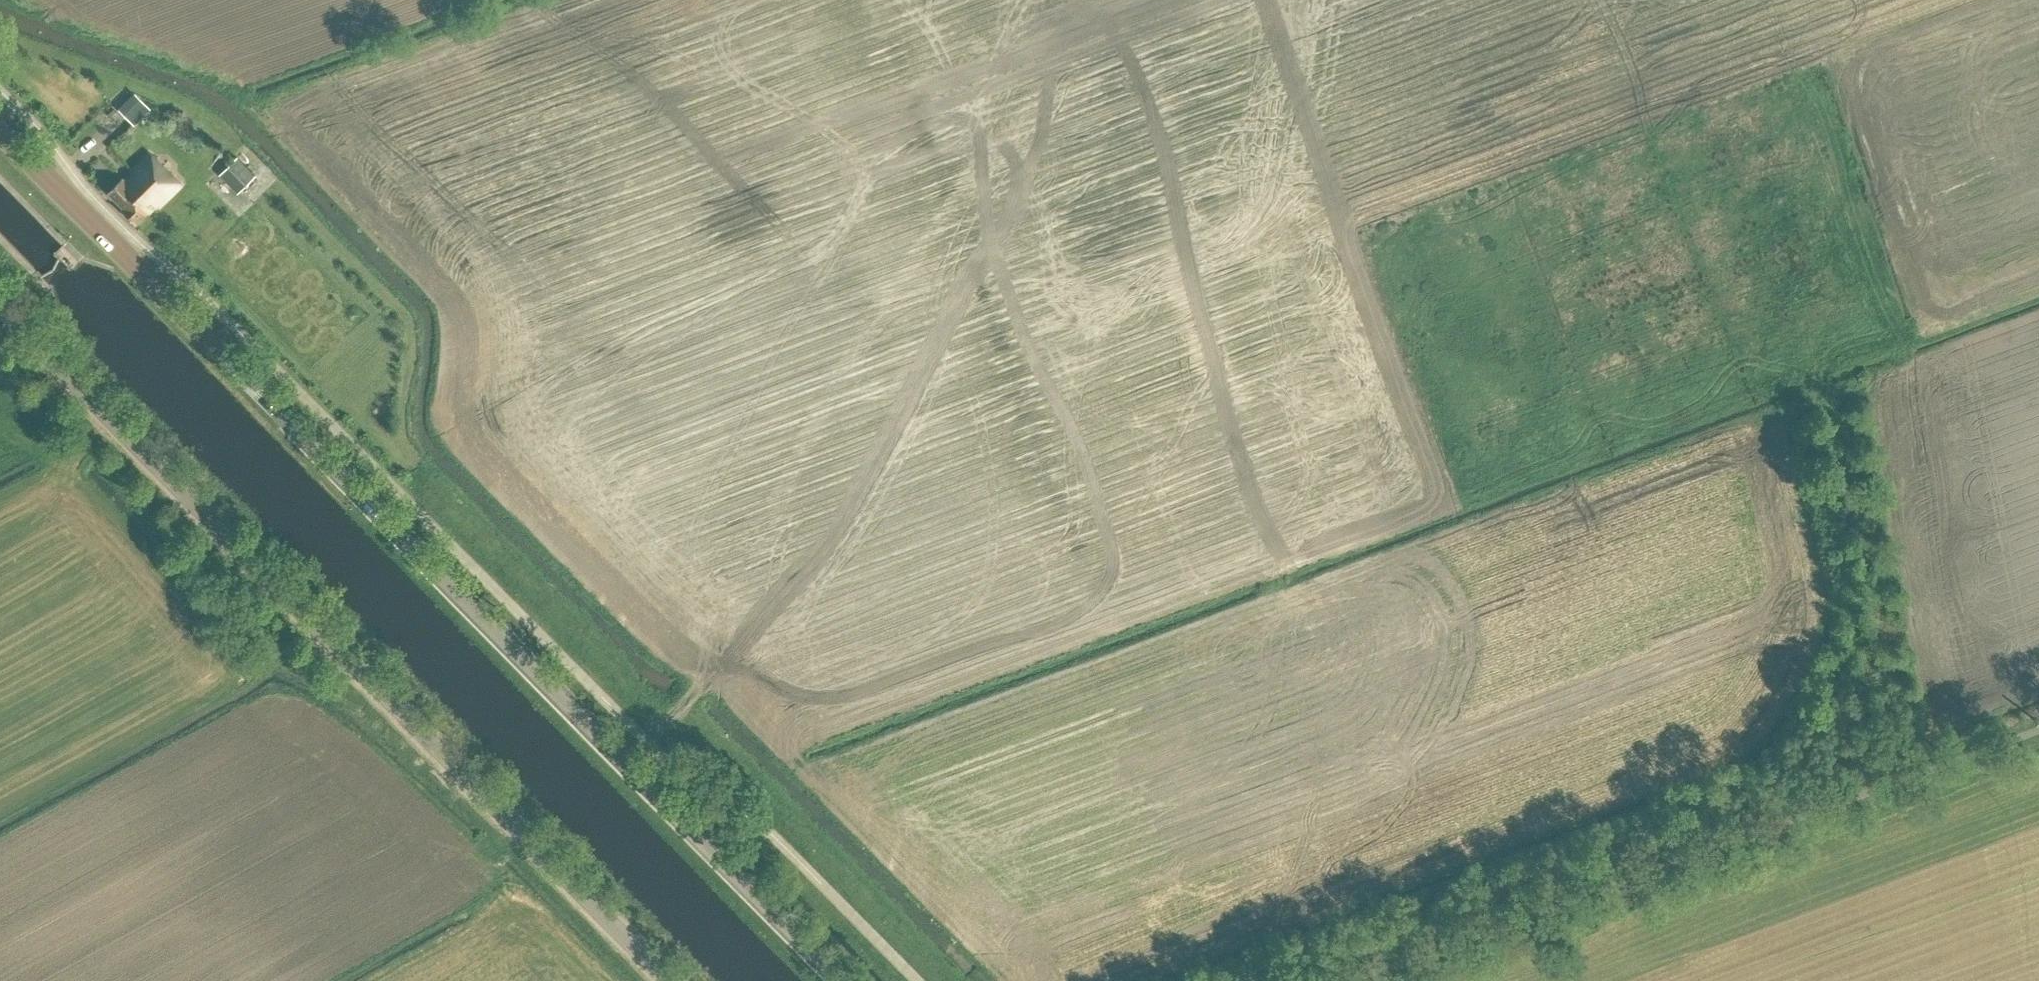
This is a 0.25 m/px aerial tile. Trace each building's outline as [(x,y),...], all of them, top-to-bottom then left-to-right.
[(134,124),(151,108),(135,92),(118,108),(134,124)] [(125,205),(123,207),(138,223),(159,204),(161,207),(185,185),(155,152),(128,177),(126,175),(111,189),(125,205)] [(238,156),(220,174),(238,192),(256,174),(238,156)]
